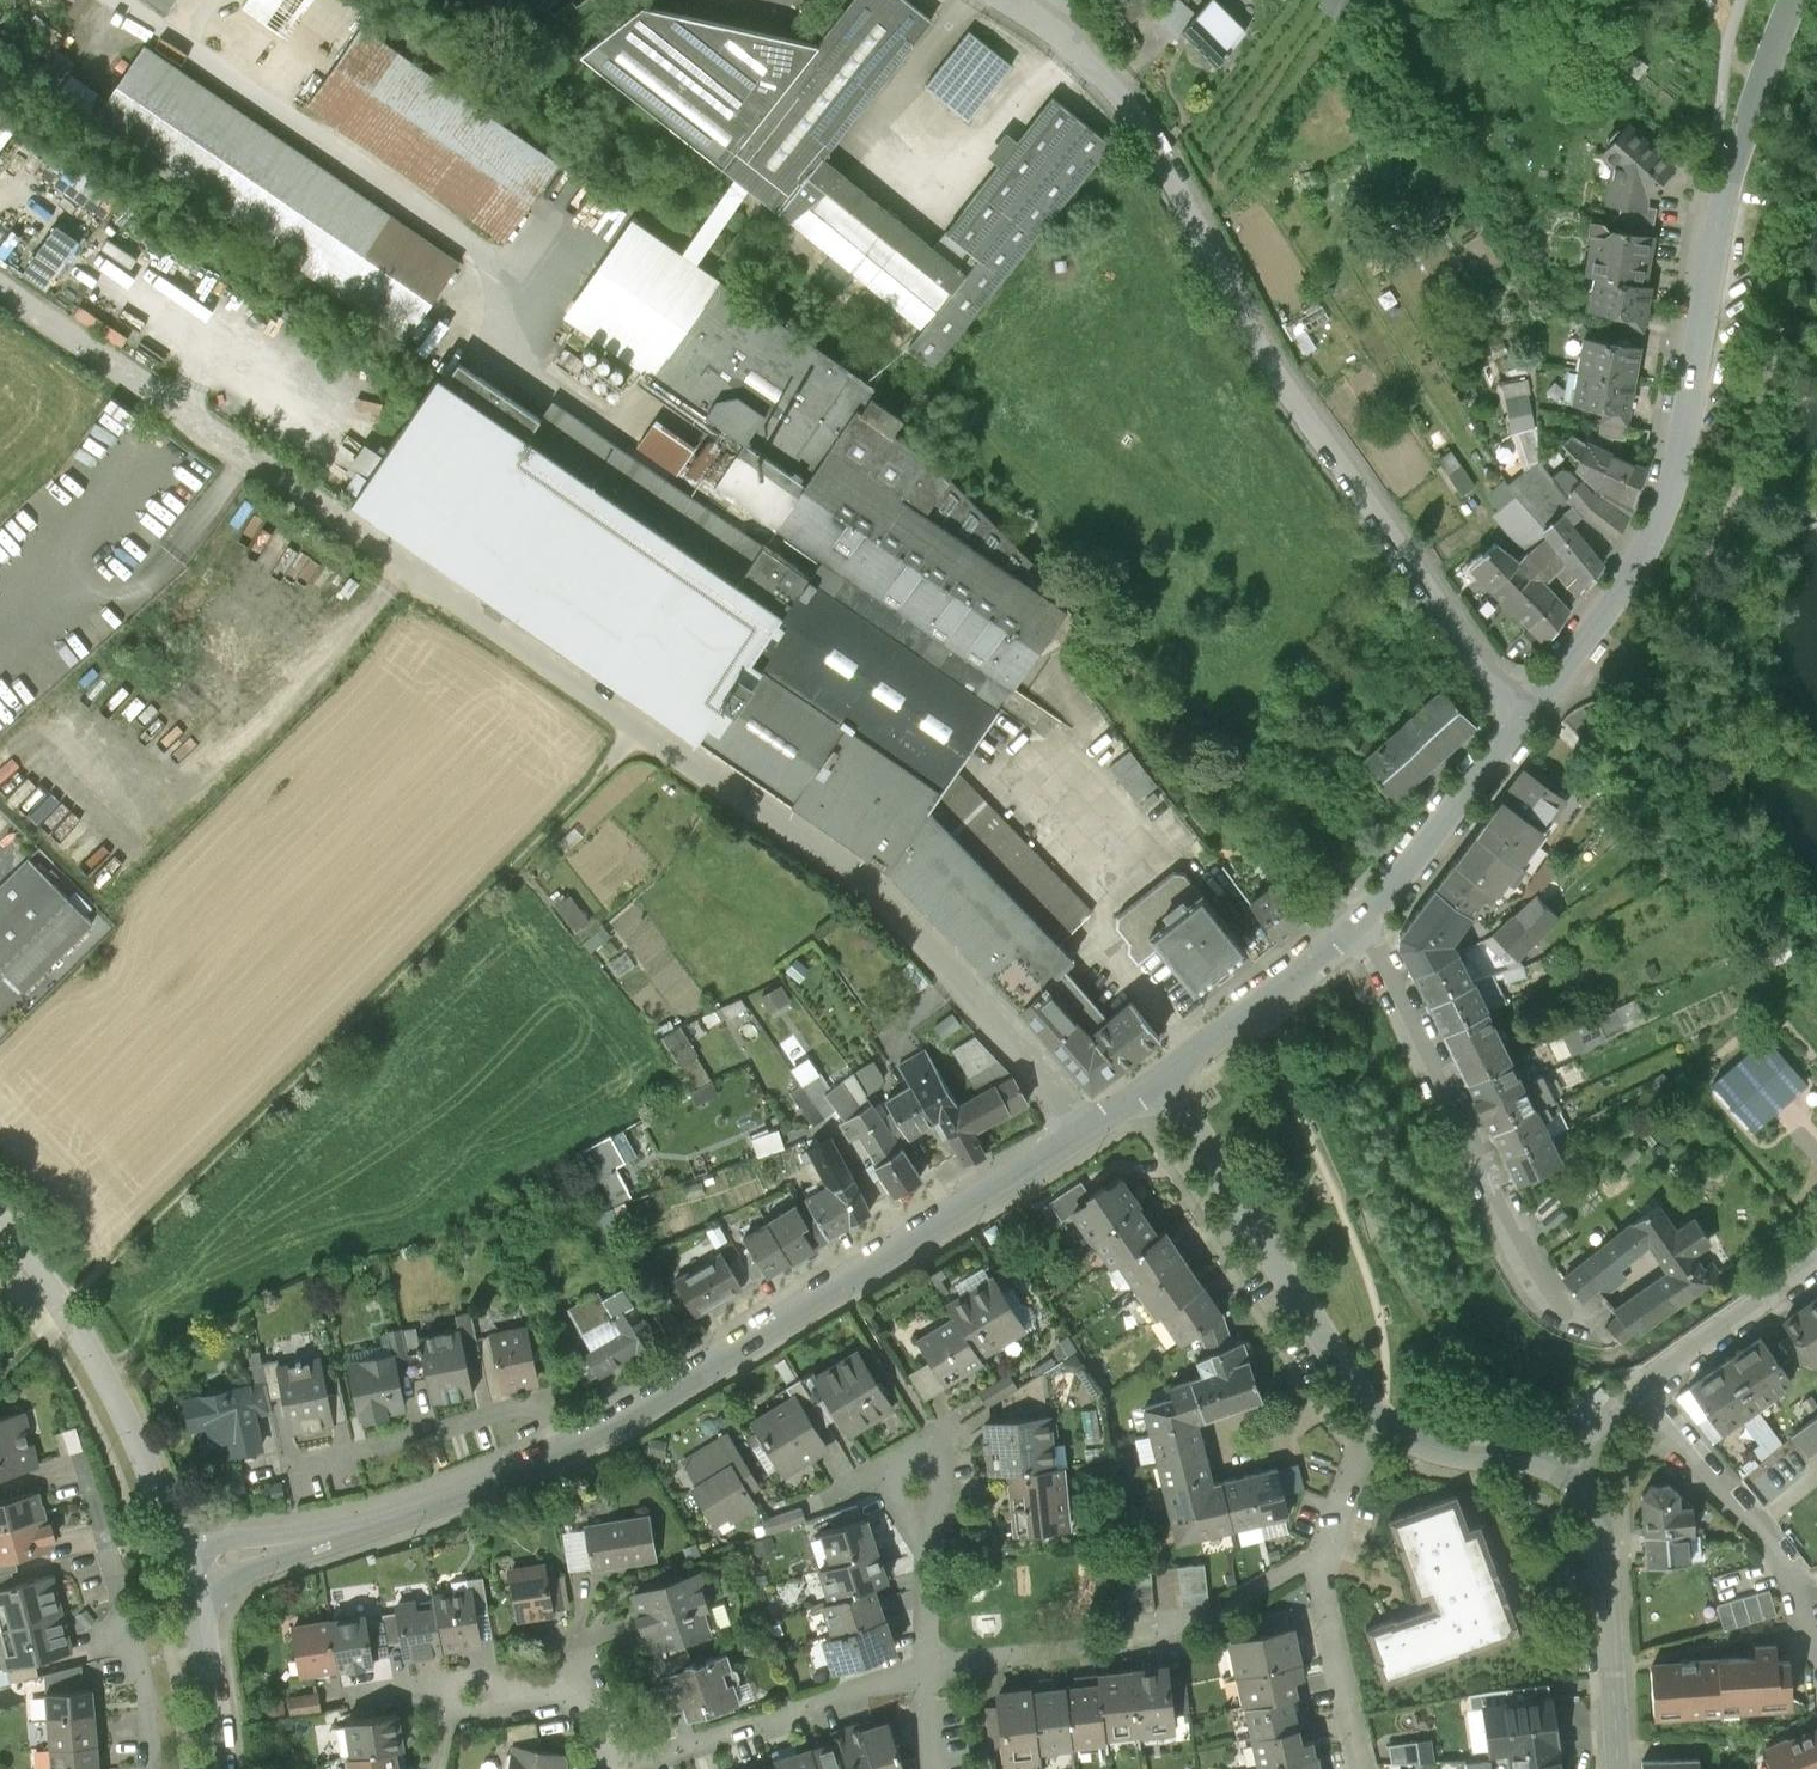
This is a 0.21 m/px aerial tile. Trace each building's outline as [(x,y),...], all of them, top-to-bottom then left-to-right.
[(167,15),(178,0),(146,0),(167,15)] [(579,55),(722,167),(722,168),(831,256),(823,265),(846,284),(854,275),(922,330),(907,349),(931,369),(1109,143),(1052,98),(1016,143),(1007,136),(990,158),(998,165),(932,248),(894,218),(896,216),(888,210),(886,211),(822,159),(930,21),(904,0),(852,0),(817,46),(641,6),(579,55)] [(1138,0),(1129,0),(1120,8),(1131,21),(1145,8),(1138,0)] [(1182,31),(1197,14),(1181,0),(1173,0),(1157,19),(1178,36),(1183,31),(1182,31)] [(1212,0),(1209,0),(1197,14),(1182,31),(1183,31),(1216,65),(1244,32),(1212,0)] [(1320,7),(1338,19),(1350,0),(1324,0),(1320,7)] [(559,165),(361,30),(307,109),(504,244),(559,165)] [(1137,43),(1131,31),(1119,36),(1125,49),(1137,43)] [(1011,65),(968,32),(924,87),(967,121),(1011,65)] [(459,266),(143,49),(88,128),(405,345),(459,266)] [(1636,132),(1658,152),(1667,141),(1645,121),(1636,132)] [(1601,153),(1612,163),(1606,200),(1620,203),(1644,207),(1644,205),(1646,195),(1673,166),(1658,152),(1636,132),(1627,124),(1601,153)] [(1656,208),(1644,205),(1644,207),(1620,203),(1618,216),(1624,218),(1622,232),(1651,237),(1656,208)] [(1612,221),(1596,218),(1592,234),(1603,235),(1611,230),(1622,232),(1612,221)] [(653,378),(719,283),(632,222),(566,317),(653,378)] [(1611,230),(1603,235),(1592,234),(1586,274),(1593,275),(1643,284),(1651,237),(1622,232),(1611,230)] [(1649,288),(1643,284),(1593,275),(1587,310),(1619,315),(1638,319),(1640,318),(1645,315),(1649,288)] [(877,391),(719,283),(653,378),(723,427),(692,471),(726,494),(722,499),(734,507),(738,501),(823,561),(1014,691),(1067,611),(1050,584),(949,480),(956,469),(932,451),(927,458),(891,434),(902,419),(872,399),(877,391)] [(1332,319),(1322,301),(1307,309),(1310,314),(1290,325),(1306,354),(1317,348),(1308,331),(1332,319)] [(1638,319),(1619,315),(1617,328),(1642,332),(1644,319),(1640,318),(1638,319)] [(1578,339),(1582,340),(1582,338),(1606,342),(1609,327),(1581,322),(1578,339)] [(1582,340),(1577,369),(1633,379),(1638,351),(1634,346),(1606,342),(1582,338),(1582,340)] [(444,386),(436,381),(351,504),(698,743),(749,669),(756,659),(755,658),(781,620),(736,587),(526,442),(539,424),(459,366),(444,386)] [(1628,409),(1633,379),(1577,369),(1571,405),(1602,410),(1622,414),(1625,412),(1628,409)] [(1502,385),(1511,434),(1535,428),(1525,379),(1502,385)] [(554,404),(539,424),(526,442),(736,587),(763,547),(554,404)] [(1600,422),(1627,427),(1630,413),(1625,412),(1622,414),(1602,410),(1600,422)] [(650,422),(637,451),(681,471),(695,441),(650,422)] [(1622,460),(1627,427),(1600,422),(1598,437),(1575,427),(1571,435),(1590,444),(1622,460)] [(1537,427),(1535,428),(1511,434),(1524,473),(1538,462),(1537,427)] [(368,444),(343,482),(356,490),(380,453),(368,444)] [(1607,505),(1627,517),(1644,470),(1622,460),(1590,444),(1580,469),(1596,485),(1597,483),(1612,492),(1607,505)] [(1615,542),(1627,517),(1607,505),(1591,496),(1551,452),(1538,462),(1572,506),(1576,511),(1581,515),(1615,542)] [(1475,491),(1451,455),(1439,463),(1462,499),(1475,491)] [(1549,535),(1543,528),(1572,506),(1538,462),(1524,473),(1507,486),(1506,484),(1489,498),(1498,510),(1495,512),(1529,552),(1549,535)] [(1529,552),(1527,554),(1551,578),(1567,587),(1578,598),(1602,565),(1569,525),(1581,515),(1576,511),(1572,506),(1543,528),(1549,535),(1529,552)] [(1470,568),(1493,590),(1513,570),(1520,562),(1496,544),(1470,568)] [(763,547),(736,587),(781,620),(809,579),(763,547)] [(1568,611),(1545,585),(1551,578),(1527,554),(1520,562),(1513,570),(1524,580),(1519,585),(1531,597),(1529,598),(1544,613),(1530,628),(1545,642),(1568,611)] [(843,734),(938,799),(956,773),(1014,691),(823,561),(811,580),(809,579),(781,620),(755,658),(756,659),(749,669),(843,734)] [(1524,580),(1513,570),(1493,590),(1530,628),(1544,613),(1529,598),(1531,597),(1519,585),(1524,580)] [(749,669),(698,743),(792,808),(843,734),(749,669)] [(1442,692),(1376,752),(1363,763),(1365,766),(1391,801),(1476,725),(1442,692)] [(1562,720),(1579,737),(1593,725),(1584,705),(1575,709),(1562,720)] [(1363,763),(1376,752),(1353,727),(1335,744),(1359,770),(1365,766),(1363,763)] [(887,874),(928,813),(938,799),(843,734),(792,808),(887,874)] [(1109,770),(1136,805),(1157,789),(1130,754),(1109,770)] [(1523,771),(1501,801),(1542,830),(1543,829),(1564,800),(1523,771)] [(1093,915),(956,773),(938,799),(928,813),(1059,948),(1093,915)] [(1501,801),(1476,835),(1517,865),(1536,838),(1541,842),(1548,833),(1543,829),(1542,830),(1501,801)] [(1065,970),(1072,962),(1059,948),(928,813),(887,874),(1022,1012),(1044,991),(1041,989),(1047,985),(1048,987),(1065,972),(1065,970)] [(1496,892),(1505,881),(1513,887),(1524,871),(1517,865),(1476,835),(1456,862),(1496,892)] [(114,874),(127,850),(105,837),(91,861),(114,874)] [(29,859),(0,888),(0,980),(6,975),(23,993),(93,924),(53,883),(45,876),(29,859)] [(1527,887),(1537,894),(1559,869),(1547,860),(1527,887)] [(1456,862),(1435,889),(1471,916),(1484,898),(1489,902),(1496,892),(1456,862)] [(1235,886),(1250,906),(1281,883),(1266,863),(1235,886)] [(59,878),(51,870),(45,876),(53,883),(59,878)] [(1187,907),(1201,896),(1185,875),(1174,874),(1118,919),(1117,930),(1129,945),(1127,955),(1137,967),(1158,950),(1148,938),(1168,922),(1164,916),(1182,902),(1187,907)] [(1250,906),(1279,945),(1306,924),(1292,897),(1281,883),(1250,906)] [(1399,947),(1400,948),(1414,974),(1456,953),(1452,943),(1449,941),(1471,916),(1435,889),(1401,936),(1399,936),(1399,947)] [(1537,894),(1494,937),(1508,951),(1516,959),(1559,916),(1537,894)] [(1202,895),(1201,896),(1187,907),(1182,902),(1164,916),(1168,922),(1148,938),(1158,950),(1193,994),(1247,952),(1202,895)] [(561,897),(552,905),(575,935),(588,924),(569,899),(565,902),(561,897)] [(582,945),(590,954),(611,937),(603,928),(582,945)] [(1484,941),(1501,959),(1508,951),(1494,937),(1484,941)] [(1805,948),(1797,941),(1779,950),(1783,958),(1805,948)] [(1497,963),(1506,972),(1519,968),(1523,966),(1516,959),(1508,951),(1501,959),(1497,963)] [(1414,974),(1428,1004),(1471,983),(1456,953),(1414,974)] [(625,955),(609,967),(619,980),(635,969),(625,955)] [(798,985),(808,973),(795,962),(785,974),(798,985)] [(919,994),(930,984),(911,963),(900,973),(919,994)] [(1653,963),(1644,968),(1649,978),(1658,974),(1653,963)] [(1524,979),(1519,968),(1506,972),(1471,983),(1486,1013),(1506,1003),(1495,983),(1503,980),(1505,984),(1524,979)] [(1041,989),(1044,991),(1022,1012),(1021,1013),(1092,1094),(1120,1073),(1091,1039),(1110,1022),(1065,972),(1048,987),(1047,985),(1041,989)] [(1428,1004),(1443,1034),(1486,1013),(1471,983),(1428,1004)] [(789,1004),(781,988),(759,1000),(767,1016),(789,1004)] [(1515,999),(1512,1000),(1507,1003),(1510,1009),(1518,1006),(1515,999)] [(742,1000),(702,1019),(707,1031),(748,1011),(742,1000)] [(1644,1022),(1634,1000),(1561,1035),(1562,1038),(1549,1044),(1558,1061),(1624,1029),(1625,1031),(1644,1022)] [(1762,1009),(1756,1000),(1734,1014),(1740,1023),(1762,1009)] [(1110,1022),(1091,1039),(1120,1073),(1160,1040),(1131,1005),(1110,1022)] [(1510,1060),(1486,1013),(1443,1034),(1467,1081),(1510,1060)] [(933,1029),(942,1042),(961,1030),(952,1017),(933,1029)] [(692,1089),(710,1082),(679,1030),(656,1041),(692,1089)] [(1767,1036),(1712,1084),(1753,1130),(1807,1082),(1767,1036)] [(980,1084),(986,1094),(1013,1078),(975,1038),(953,1051),(974,1087),(980,1084)] [(948,1139),(949,1140),(962,1132),(961,1131),(968,1126),(959,1109),(926,1053),(900,1068),(912,1088),(934,1124),(933,1125),(937,1133),(943,1142),(948,1139)] [(1467,1081),(1479,1107),(1522,1085),(1515,1071),(1510,1060),(1467,1081)] [(837,1111),(844,1122),(871,1106),(867,1097),(878,1089),(883,1080),(872,1063),(854,1074),(831,1091),(811,1061),(793,1073),(801,1086),(791,1093),(814,1127),(837,1111)] [(1522,1085),(1532,1080),(1525,1066),(1515,1071),(1522,1085)] [(1670,1084),(1661,1073),(1651,1081),(1660,1092),(1670,1084)] [(1479,1107),(1492,1133),(1554,1102),(1552,1098),(1546,1085),(1541,1076),(1532,1080),(1522,1085),(1479,1107)] [(986,1094),(959,1109),(968,1126),(972,1134),(1003,1117),(1027,1103),(1013,1078),(986,1094)] [(1557,1080),(1546,1085),(1552,1098),(1563,1093),(1557,1080)] [(892,1114),(881,1122),(898,1147),(933,1125),(934,1124),(912,1088),(886,1104),(892,1114)] [(1492,1133),(1504,1158),(1547,1136),(1541,1124),(1561,1115),(1554,1102),(1492,1133)] [(851,1141),(859,1136),(881,1122),(871,1106),(844,1122),(840,1125),(851,1141)] [(1547,1136),(1565,1128),(1566,1127),(1561,1115),(1541,1124),(1547,1136)] [(898,1147),(881,1122),(859,1136),(876,1165),(900,1150),(898,1147)] [(962,1132),(949,1140),(956,1152),(958,1151),(966,1166),(985,1157),(980,1148),(972,1134),(968,1126),(961,1131),(962,1132)] [(1565,1128),(1547,1136),(1560,1163),(1577,1154),(1565,1128)] [(784,1150),(778,1133),(753,1141),(758,1158),(784,1150)] [(1560,1163),(1547,1136),(1504,1158),(1517,1184),(1560,1163)] [(611,1207),(630,1197),(615,1170),(636,1158),(625,1137),(584,1160),(611,1207)] [(808,1152),(828,1189),(831,1194),(852,1182),(849,1177),(831,1141),(808,1152)] [(1641,1154),(1634,1146),(1616,1163),(1623,1171),(1641,1154)] [(900,1150),(876,1165),(875,1166),(894,1195),(920,1180),(900,1150)] [(1074,1215),(1092,1242),(1140,1209),(1128,1191),(1130,1190),(1122,1179),(1110,1187),(1111,1188),(1105,1192),(1103,1189),(1090,1197),(1089,1198),(1092,1202),(1073,1214),(1074,1215)] [(869,1215),(852,1182),(831,1194),(828,1189),(797,1207),(807,1224),(815,1220),(828,1240),(853,1225),(869,1215)] [(1062,1223),(1074,1215),(1073,1214),(1092,1202),(1089,1198),(1090,1197),(1081,1184),(1050,1205),(1062,1223)] [(1568,1216),(1558,1206),(1561,1203),(1552,1192),(1530,1211),(1540,1221),(1536,1224),(1546,1235),(1568,1216)] [(1673,1277),(1618,1315),(1618,1316),(1633,1333),(1635,1334),(1674,1306),(1721,1275),(1717,1270),(1716,1271),(1712,1264),(1702,1270),(1690,1253),(1710,1239),(1696,1219),(1676,1233),(1657,1206),(1575,1271),(1563,1281),(1581,1302),(1594,1289),(1601,1297),(1622,1278),(1615,1271),(1650,1245),(1662,1261),(1673,1277)] [(792,1263),(828,1240),(815,1220),(807,1224),(797,1207),(768,1225),(792,1263)] [(1159,1237),(1140,1209),(1092,1242),(1111,1269),(1117,1265),(1159,1237)] [(792,1263),(768,1225),(743,1240),(751,1252),(766,1276),(767,1279),(792,1263)] [(1128,1282),(1136,1293),(1185,1260),(1166,1232),(1159,1237),(1117,1265),(1128,1282)] [(766,1276),(751,1252),(738,1260),(752,1282),(753,1284),(766,1276)] [(728,1267),(720,1254),(717,1255),(718,1256),(674,1282),(695,1318),(727,1299),(728,1300),(743,1292),(741,1289),(728,1267)] [(728,1267),(741,1289),(752,1282),(738,1260),(728,1267)] [(1203,1288),(1185,1260),(1136,1293),(1155,1320),(1163,1315),(1203,1288)] [(1117,1265),(1111,1269),(1105,1273),(1117,1290),(1128,1282),(1117,1265)] [(941,1282),(947,1279),(942,1271),(930,1278),(942,1298),(949,1294),(941,1282)] [(955,1290),(961,1300),(989,1282),(983,1272),(955,1290)] [(949,1308),(955,1318),(979,1357),(1022,1330),(991,1281),(989,1282),(961,1300),(949,1308)] [(595,1295),(568,1311),(592,1351),(585,1355),(586,1355),(598,1376),(599,1377),(624,1362),(624,1360),(635,1354),(636,1355),(656,1343),(622,1287),(599,1301),(595,1295)] [(1222,1316),(1203,1288),(1163,1315),(1166,1320),(1152,1330),(1168,1354),(1200,1331),(1222,1316)] [(1784,1321),(1792,1333),(1809,1358),(1813,1363),(1816,1361),(1816,1298),(1784,1321)] [(690,1347),(667,1311),(653,1320),(676,1356),(690,1347)] [(1223,1314),(1222,1316),(1200,1331),(1208,1357),(1233,1347),(1223,1314)] [(1620,1343),(1633,1333),(1618,1316),(1606,1327),(1620,1343)] [(457,1321),(459,1330),(464,1352),(478,1349),(471,1318),(457,1321)] [(918,1341),(931,1361),(946,1385),(949,1384),(950,1383),(952,1383),(960,1378),(960,1376),(983,1362),(979,1357),(955,1318),(918,1341)] [(699,1333),(693,1322),(682,1329),(688,1339),(699,1333)] [(535,1383),(524,1329),(493,1336),(504,1390),(535,1383)] [(464,1352),(459,1330),(418,1339),(421,1352),(427,1377),(432,1403),(473,1394),(464,1352)] [(396,1371),(409,1368),(407,1355),(402,1331),(387,1334),(391,1357),(393,1357),(396,1371)] [(1797,1366),(1809,1358),(1792,1333),(1780,1341),(1797,1366)] [(348,1356),(350,1365),(391,1357),(387,1334),(380,1335),(383,1349),(348,1356)] [(1077,1352),(1069,1338),(1057,1346),(1052,1355),(1057,1364),(1077,1352)] [(1760,1338),(1725,1363),(1755,1406),(1791,1381),(1760,1338)] [(1203,1378),(1190,1383),(1205,1422),(1233,1411),(1263,1401),(1253,1374),(1243,1344),(1233,1347),(1208,1357),(1196,1363),(1203,1378)] [(266,1383),(262,1363),(259,1352),(248,1355),(251,1369),(242,1370),(245,1388),(248,1387),(266,1383)] [(421,1352),(407,1355),(409,1368),(412,1380),(427,1377),(421,1352)] [(598,1376),(586,1355),(573,1363),(585,1384),(598,1376)] [(857,1355),(818,1380),(817,1380),(841,1420),(850,1434),(872,1420),(890,1408),(857,1355)] [(391,1357),(350,1365),(361,1418),(365,1417),(366,1421),(387,1416),(386,1413),(404,1410),(396,1371),(393,1357),(391,1357)] [(284,1397),(291,1433),(333,1424),(328,1396),(320,1358),(279,1367),(278,1367),(284,1397)] [(270,1400),(284,1397),(278,1367),(279,1367),(278,1360),(262,1363),(266,1383),(270,1400)] [(950,1386),(949,1384),(946,1385),(931,1361),(909,1375),(925,1401),(950,1386)] [(1720,1430),(1755,1406),(1725,1363),(1690,1388),(1720,1430)] [(813,1372),(786,1389),(794,1401),(795,1400),(817,1435),(841,1420),(817,1380),(818,1380),(813,1372)] [(1004,1424),(1047,1419),(1043,1374),(1016,1390),(1002,1399),(1002,1401),(1004,1401),(1006,1421),(1004,1422),(1004,1424)] [(1007,1375),(978,1394),(986,1408),(1002,1399),(1016,1390),(1007,1375)] [(254,1415),(272,1411),(270,1400),(266,1383),(248,1387),(254,1415)] [(1144,1410),(1151,1435),(1197,1424),(1201,1423),(1205,1422),(1190,1383),(1169,1389),(1173,1399),(1144,1410)] [(206,1396),(186,1400),(191,1428),(210,1424),(210,1430),(224,1439),(230,1438),(233,1453),(261,1448),(254,1415),(248,1387),(245,1388),(226,1392),(219,1388),(210,1390),(206,1396)] [(1720,1430),(1690,1388),(1675,1398),(1712,1443),(1723,1435),(1720,1430)] [(341,1393),(328,1396),(333,1424),(347,1422),(341,1393)] [(794,1401),(755,1426),(785,1475),(826,1449),(817,1435),(795,1400),(794,1401)] [(896,1405),(890,1408),(872,1420),(885,1440),(909,1426),(896,1405)] [(1765,1454),(1785,1440),(1760,1407),(1741,1421),(1765,1454)] [(1096,1411),(1081,1413),(1084,1444),(1100,1442),(1096,1411)] [(2,1471),(34,1463),(20,1412),(0,1417),(0,1463),(2,1471)] [(1792,1435),(1809,1456),(1816,1449),(1816,1413),(1792,1435)] [(992,1475),(1009,1473),(1062,1468),(1063,1467),(1063,1466),(1067,1466),(1065,1443),(1051,1444),(1047,1419),(1004,1424),(986,1425),(992,1475)] [(1197,1424),(1151,1435),(1151,1439),(1157,1463),(1203,1452),(1201,1439),(1197,1424)] [(82,1450),(75,1429),(54,1435),(61,1457),(82,1450)] [(750,1474),(728,1438),(685,1464),(699,1488),(694,1491),(714,1524),(729,1515),(732,1520),(755,1506),(747,1493),(752,1490),(744,1477),(750,1474)] [(1157,1463),(1151,1439),(1136,1443),(1142,1467),(1157,1463)] [(666,1446),(650,1443),(647,1459),(664,1462),(666,1446)] [(1157,1463),(1164,1491),(1211,1480),(1207,1464),(1203,1452),(1157,1463)] [(1068,1529),(1062,1468),(1009,1473),(1013,1509),(1001,1510),(1002,1518),(1014,1517),(1016,1534),(1068,1529)] [(1304,1491),(1298,1468),(1284,1472),(1290,1495),(1304,1491)] [(1261,1475),(1249,1478),(1260,1524),(1289,1518),(1278,1471),(1261,1475)] [(1233,1531),(1260,1524),(1249,1478),(1236,1481),(1222,1484),(1233,1531)] [(1211,1483),(1211,1480),(1164,1491),(1177,1544),(1195,1516),(1200,1514),(1198,1504),(1209,1501),(1208,1493),(1213,1492),(1212,1487),(1211,1483)] [(1217,1486),(1212,1487),(1213,1492),(1208,1493),(1209,1501),(1198,1504),(1200,1514),(1195,1516),(1177,1544),(1233,1531),(1222,1484),(1217,1486)] [(1642,1495),(1645,1535),(1687,1532),(1695,1531),(1692,1506),(1691,1507),(1677,1493),(1678,1493),(1668,1485),(1650,1486),(1642,1495)] [(44,1518),(42,1511),(40,1511),(36,1492),(0,1501),(0,1529),(44,1518)] [(1374,1661),(1384,1686),(1468,1655),(1467,1654),(1520,1634),(1480,1525),(1469,1529),(1456,1495),(1388,1520),(1418,1601),(1429,1598),(1432,1608),(1407,1618),(1394,1622),(1394,1620),(1366,1631),(1376,1660),(1374,1661)] [(835,1529),(862,1520),(857,1506),(831,1515),(835,1529)] [(804,1523),(800,1509),(764,1521),(768,1535),(804,1523)] [(44,1518),(0,1529),(0,1559),(14,1555),(51,1546),(49,1539),(53,1538),(50,1524),(46,1525),(44,1518)] [(654,1557),(648,1518),(587,1528),(591,1550),(588,1550),(589,1555),(592,1555),(594,1567),(594,1568),(654,1557)] [(823,1532),(833,1564),(875,1550),(865,1519),(862,1520),(835,1529),(823,1532)] [(591,1550),(587,1528),(563,1532),(569,1571),(594,1567),(592,1555),(589,1555),(588,1550),(591,1550)] [(1689,1561),(1687,1532),(1645,1535),(1647,1565),(1689,1561)] [(769,1538),(750,1544),(754,1557),(773,1551),(769,1538)] [(696,1543),(683,1548),(687,1559),(700,1553),(696,1543)] [(886,1582),(875,1550),(833,1564),(820,1569),(831,1601),(872,1587),(886,1582)] [(12,1571),(17,1570),(14,1555),(0,1559),(0,1574),(12,1571)] [(552,1614),(552,1611),(546,1578),(544,1566),(511,1572),(518,1619),(552,1614)] [(1178,1569),(1183,1610),(1209,1607),(1204,1566),(1178,1569)] [(12,1571),(0,1574),(0,1589),(15,1585),(12,1571)] [(1151,1572),(1125,1575),(1129,1616),(1156,1613),(1151,1572)] [(698,1574),(634,1595),(641,1615),(636,1616),(641,1631),(646,1629),(652,1648),(683,1638),(711,1629),(705,1609),(709,1607),(698,1574)] [(61,1614),(51,1576),(15,1585),(0,1589),(0,1630),(61,1614)] [(561,1576),(546,1578),(552,1611),(566,1609),(561,1576)] [(765,1576),(756,1579),(758,1586),(768,1583),(765,1576)] [(467,1582),(468,1592),(471,1592),(475,1615),(488,1613),(483,1578),(467,1581),(467,1582)] [(480,1645),(475,1615),(471,1592),(468,1592),(467,1582),(451,1584),(453,1595),(433,1598),(433,1600),(442,1652),(480,1645)] [(823,1603),(834,1635),(883,1619),(872,1587),(831,1601),(823,1603)] [(1776,1615),(1769,1590),(1717,1605),(1724,1630),(1776,1615)] [(442,1654),(442,1652),(433,1600),(397,1607),(398,1614),(403,1644),(406,1660),(442,1654)] [(705,1609),(711,1629),(731,1622),(724,1602),(709,1607),(705,1609)] [(98,1622),(87,1610),(76,1619),(85,1629),(93,1627),(98,1622)] [(366,1618),(356,1619),(355,1617),(353,1615),(351,1613),(348,1613),(345,1614),(343,1616),(341,1619),(341,1622),(331,1624),(338,1669),(338,1670),(374,1664),(373,1660),(367,1624),(366,1618)] [(1258,1639),(1290,1632),(1286,1613),(1268,1617),(1254,1625),(1258,1639)] [(61,1614),(0,1630),(0,1641),(7,1669),(35,1662),(71,1652),(61,1614)] [(383,1616),(384,1622),(388,1647),(403,1644),(398,1614),(383,1616)] [(893,1651),(883,1619),(834,1635),(825,1638),(835,1670),(857,1663),(858,1665),(873,1660),(872,1658),(893,1651)] [(384,1622),(367,1624),(373,1660),(390,1657),(388,1647),(384,1622)] [(300,1676),(338,1669),(331,1624),(293,1630),(300,1676)] [(1232,1644),(1238,1677),(1300,1664),(1293,1631),(1290,1632),(1258,1639),(1232,1644)] [(652,1648),(657,1662),(688,1652),(683,1638),(652,1648)] [(1741,1711),(1740,1705),(1760,1704),(1759,1697),(1770,1697),(1776,1702),(1792,1701),(1789,1660),(1776,1661),(1775,1645),(1755,1646),(1755,1656),(1682,1661),(1682,1665),(1650,1668),(1653,1713),(1671,1712),(1675,1708),(1701,1707),(1701,1713),(1703,1713),(1703,1711),(1739,1709),(1739,1711),(1741,1711)] [(688,1652),(657,1662),(673,1710),(685,1706),(690,1719),(739,1703),(733,1685),(737,1684),(739,1678),(737,1671),(731,1667),(726,1654),(696,1664),(691,1662),(688,1652)] [(35,1662),(7,1669),(0,1671),(0,1685),(38,1675),(35,1662)] [(46,1692),(84,1689),(82,1664),(44,1674),(46,1692)] [(1238,1677),(1245,1708),(1269,1703),(1297,1697),(1293,1682),(1303,1680),(1300,1664),(1238,1677)] [(1166,1670),(1132,1674),(1139,1733),(1140,1741),(1174,1737),(1171,1717),(1169,1695),(1166,1675),(1166,1670)] [(1185,1673),(1166,1675),(1169,1695),(1171,1717),(1190,1715),(1185,1673)] [(1105,1737),(1139,1733),(1132,1674),(1119,1676),(1119,1680),(1099,1682),(1105,1737)] [(1106,1743),(1105,1737),(1099,1682),(1098,1676),(1084,1678),(1084,1682),(1077,1683),(1078,1688),(1065,1689),(1072,1747),(1106,1743)] [(747,1680),(737,1684),(733,1685),(739,1703),(753,1698),(747,1680)] [(1031,1684),(1032,1692),(1039,1751),(1072,1747),(1065,1689),(1049,1691),(1048,1682),(1031,1684)] [(1511,1750),(1514,1768),(1560,1768),(1557,1744),(1558,1743),(1552,1699),(1550,1699),(1548,1685),(1470,1696),(1471,1710),(1483,1708),(1490,1753),(1511,1750)] [(48,1720),(49,1720),(95,1716),(93,1688),(84,1689),(46,1692),(48,1720)] [(1040,1758),(1039,1751),(1032,1692),(998,1696),(1000,1707),(1004,1746),(1006,1762),(1040,1758)] [(320,1712),(318,1696),(288,1701),(291,1717),(320,1712)] [(1245,1708),(1252,1739),(1299,1729),(1310,1726),(1307,1712),(1300,1714),(1297,1697),(1269,1703),(1245,1708)] [(283,1704),(264,1705),(265,1720),(284,1719),(283,1704)] [(990,1748),(1004,1746),(1000,1707),(985,1709),(990,1748)] [(1252,1739),(1245,1708),(1231,1711),(1237,1742),(1252,1739)] [(337,1731),(341,1760),(347,1759),(401,1750),(403,1750),(397,1715),(347,1723),(348,1728),(337,1731)] [(97,1743),(95,1716),(49,1720),(51,1747),(97,1743)] [(509,1740),(514,1746),(536,1750),(538,1738),(535,1723),(507,1728),(509,1740)] [(846,1730),(859,1768),(899,1768),(899,1767),(900,1764),(902,1763),(890,1728),(875,1728),(864,1731),(861,1724),(846,1730)] [(846,1730),(846,1729),(831,1734),(834,1743),(812,1751),(818,1768),(859,1768),(846,1730)] [(1258,1768),(1260,1768),(1316,1757),(1312,1742),(1302,1744),(1299,1729),(1252,1739),(1258,1768)] [(1788,1743),(1786,1739),(1764,1748),(1773,1768),(1816,1768),(1816,1731),(1788,1743)] [(1432,1740),(1389,1746),(1392,1765),(1422,1764),(1436,1764),(1432,1740)] [(53,1768),(99,1768),(97,1743),(51,1747),(53,1768)] [(565,1761),(562,1755),(536,1750),(514,1746),(513,1753),(507,1757),(505,1768),(564,1768),(565,1761)] [(777,1767),(777,1768),(818,1768),(812,1751),(812,1750),(790,1758),(787,1749),(772,1754),(777,1767)] [(401,1750),(347,1759),(348,1768),(404,1768),(401,1750)] [(1316,1757),(1260,1768),(1318,1768),(1316,1757)] [(1642,1761),(1642,1768),(1699,1768),(1699,1760),(1642,1761)]
